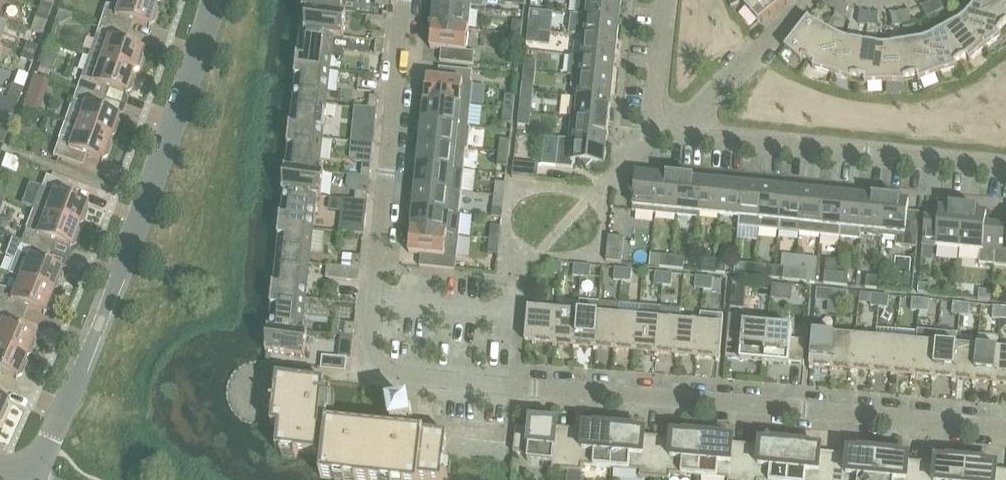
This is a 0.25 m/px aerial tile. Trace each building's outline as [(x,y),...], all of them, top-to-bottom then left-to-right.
[(99,24),(125,32),(129,34),(133,22),(148,27),(148,28),(149,28),(150,24),(154,22),(158,10),(156,7),(156,5),(141,0),(119,0),(117,6),(105,5),(99,24)] [(303,9),(303,10),(341,14),(341,13),(343,0),(304,0),(303,9)] [(472,0),(436,0),(435,5),(471,9),(472,0)] [(576,14),(578,14),(578,16),(587,16),(620,20),(622,0),(577,0),(576,14)] [(748,5),(745,7),(759,23),(761,21),(762,23),(763,21),(762,20),(769,15),(770,16),(771,15),(770,14),(777,8),(778,9),(779,8),(778,7),(785,2),(787,1),(787,0),(745,0),(748,5)] [(837,0),(827,0),(824,2),(823,3),(832,8),(835,10),(840,1),(837,0)] [(935,14),(944,9),(939,0),(933,0),(929,2),(935,14)] [(976,4),(1003,29),(1005,26),(1005,0),(980,0),(976,4)] [(840,1),(835,10),(833,13),(843,18),(849,8),(850,7),(840,1)] [(41,2),(38,10),(49,14),(52,6),(41,2)] [(927,18),(935,14),(929,2),(920,7),(921,8),(927,18)] [(976,4),(962,20),(985,48),(1002,37),(999,34),(1003,29),(976,4)] [(435,5),(433,27),(469,30),(471,9),(435,5)] [(345,13),(341,13),(341,14),(303,10),(303,9),(302,10),(300,11),(299,13),(298,15),(297,17),(297,19),(297,21),(297,23),(297,25),(298,27),(299,28),(300,30),(301,32),(301,31),(334,35),(343,36),(343,37),(344,37),(346,13),(345,13)] [(49,14),(38,10),(35,18),(46,22),(49,14)] [(868,25),(870,12),(860,10),(860,12),(858,24),(868,25)] [(910,11),(910,10),(900,12),(902,25),(912,23),(910,11)] [(879,15),(880,14),(870,12),(868,25),(877,27),(879,15)] [(902,25),(900,12),(890,13),(890,15),(891,15),(893,27),(902,25)] [(585,37),(618,40),(620,20),(587,16),(578,16),(576,36),(585,37)] [(528,31),(540,32),(541,20),(529,19),(528,31)] [(803,59),(809,62),(826,30),(807,20),(806,20),(805,21),(806,22),(800,29),(800,28),(799,29),(799,30),(794,37),(793,36),(792,37),(793,38),(788,45),(786,44),(785,45),(787,46),(785,48),(801,62),(803,59)] [(962,20),(944,29),(962,62),(968,58),(969,62),(985,48),(962,20)] [(511,35),(521,36),(523,22),(513,21),(511,35)] [(129,34),(125,32),(99,24),(93,42),(88,56),(99,60),(134,73),(135,70),(139,68),(143,57),(141,53),(142,49),(141,49),(141,50),(125,44),(129,34)] [(466,52),(469,30),(433,27),(431,49),(441,50),(440,62),(474,66),(475,53),(466,52)] [(956,65),(962,62),(944,29),(926,39),(938,74),(958,68),(956,65)] [(832,74),(844,40),(826,30),(809,62),(815,65),(813,69),(832,74)] [(330,69),(334,35),(301,31),(301,32),(299,55),(297,55),(296,66),(330,69)] [(540,32),(528,31),(527,43),(539,44),(540,32)] [(372,32),(371,40),(376,41),(384,42),(385,33),(372,32)] [(521,36),(511,35),(510,49),(520,50),(521,36)] [(618,40),(585,37),(583,57),(615,60),(618,40)] [(938,74),(926,39),(905,43),(912,79),(918,78),(919,82),(938,74)] [(865,43),(844,40),(832,74),(851,82),(852,78),(859,79),(865,43)] [(384,42),(376,41),(374,54),(383,55),(384,42)] [(26,43),(23,51),(34,55),(37,47),(26,43)] [(885,83),(885,46),(865,43),(859,79),(865,80),(865,84),(885,83)] [(905,43),(885,46),(885,83),(906,84),(905,80),(912,79),(905,43)] [(34,55),(23,51),(20,59),(32,63),(34,55)] [(83,70),(76,89),(102,99),(106,100),(110,89),(125,94),(125,95),(126,96),(127,92),(131,90),(135,78),(133,75),(134,73),(99,60),(88,56),(83,70)] [(615,60),(583,57),(572,56),(570,76),(572,76),(581,77),(613,81),(615,60)] [(524,71),(536,72),(537,61),(525,59),(524,71)] [(296,77),(294,100),(326,104),(330,69),(296,66),(295,77),(296,77)] [(427,79),(425,101),(472,106),(474,84),(472,84),(473,72),(439,68),(438,80),(427,79)] [(534,85),(536,72),(524,71),(521,92),(533,93),(534,85)] [(611,101),(613,81),(581,77),(572,76),(571,86),(575,89),(574,96),(574,97),(611,101)] [(12,84),(9,92),(20,96),(23,88),(12,84)] [(106,100),(102,99),(76,89),(65,122),(76,126),(111,139),(111,137),(115,135),(119,123),(117,120),(119,116),(118,115),(117,116),(102,111),(106,100)] [(20,96),(9,92),(6,100),(17,104),(20,96)] [(520,101),(519,113),(531,114),(533,93),(521,92),(520,101)] [(42,100),(28,95),(23,107),(37,112),(42,100)] [(504,109),(513,110),(515,96),(505,95),(504,109)] [(369,109),(377,109),(379,97),(370,96),(369,109)] [(572,118),(609,122),(611,109),(610,109),(611,101),(574,97),(572,118)] [(326,104),(294,100),(291,124),(290,124),(289,135),(323,138),(326,104)] [(472,106),(425,101),(423,123),(470,128),(472,106)] [(369,109),(367,121),(376,122),(377,109),(369,109)] [(513,110),(504,109),(502,123),(512,124),(513,110)] [(531,114),(519,113),(518,125),(530,126),(531,114)] [(569,140),(607,144),(607,136),(608,136),(609,122),(572,118),(569,140)] [(110,141),(111,139),(76,126),(65,122),(53,156),(82,167),(86,155),(101,161),(101,162),(102,162),(104,158),(107,156),(111,145),(110,141)] [(465,149),(467,149),(469,150),(471,128),(470,128),(423,123),(420,144),(465,149)] [(5,136),(8,129),(0,126),(0,134),(5,136)] [(285,168),(285,169),(319,173),(319,172),(323,138),(289,135),(288,146),(289,146),(287,168),(285,168)] [(499,153),(509,154),(510,140),(500,139),(499,153)] [(575,163),(583,164),(587,171),(592,165),(604,166),(607,144),(569,140),(559,139),(556,166),(575,167),(575,163)] [(420,144),(418,166),(454,170),(463,171),(465,149),(420,144)] [(509,154),(499,153),(498,166),(507,167),(509,154)] [(363,163),(361,176),(370,177),(371,164),(363,163)] [(514,163),(512,178),(537,181),(539,166),(514,163)] [(454,170),(418,166),(416,188),(452,192),(461,192),(463,171),(454,170)] [(319,173),(285,169),(283,191),(317,195),(321,196),(321,197),(322,197),(324,172),(323,172),(323,173),(319,172),(319,173)] [(633,212),(655,214),(659,176),(636,174),(633,212)] [(75,187),(71,185),(46,176),(33,209),(79,226),(80,224),(83,222),(88,211),(86,207),(87,203),(86,203),(86,204),(71,198),(75,187)] [(667,177),(659,176),(655,214),(677,216),(681,178),(667,177)] [(694,179),(681,178),(677,216),(699,218),(702,181),(694,180),(694,179)] [(719,215),(722,183),(702,181),(699,218),(700,218),(700,213),(719,215)] [(496,182),(494,196),(504,197),(506,183),(496,182)] [(743,185),(722,183),(719,215),(739,217),(743,185)] [(738,227),(759,229),(763,187),(743,185),(739,217),(738,227)] [(779,232),(783,189),(763,187),(759,229),(779,232)] [(452,192),(416,188),(414,209),(449,213),(450,213),(459,214),(461,192),(452,192)] [(804,191),(783,189),(779,232),(800,234),(804,191)] [(281,215),(279,226),(313,229),(317,195),(283,191),(283,193),(284,193),(282,215),(281,215)] [(820,236),(824,193),(804,191),(800,234),(820,236)] [(355,200),(368,202),(368,193),(356,192),(355,200)] [(845,195),(824,193),(820,236),(840,238),(841,234),(845,195)] [(860,235),(861,235),(865,197),(845,195),(841,234),(854,236),(854,238),(859,239),(860,235)] [(504,197),(494,196),(493,209),(503,210),(504,197)] [(861,235),(883,237),(887,199),(873,197),(873,198),(865,197),(861,235)] [(366,214),(368,202),(355,200),(343,199),(341,212),(366,214)] [(900,200),(887,199),(883,237),(896,238),(896,246),(917,248),(919,223),(907,222),(909,202),(900,201),(900,200)] [(959,249),(964,208),(950,207),(950,210),(940,209),(939,220),(926,219),(923,245),(959,249)] [(977,210),(964,208),(959,249),(982,251),(981,263),(994,264),(998,226),(986,225),(987,213),(977,213),(977,210)] [(50,253),(54,242),(70,248),(69,249),(70,249),(72,245),(75,244),(80,232),(78,229),(79,226),(33,209),(21,242),(50,253)] [(414,209),(411,231),(459,236),(461,214),(459,214),(450,213),(449,213),(414,209)] [(279,237),(277,261),(310,264),(313,229),(279,226),(278,237),(279,237)] [(491,226),(490,239),(500,240),(501,227),(491,226)] [(994,264),(1005,266),(1005,227),(998,226),(994,264)] [(459,236),(411,231),(409,254),(419,255),(418,266),(455,270),(459,236)] [(624,238),(609,237),(606,262),(622,263),(624,238)] [(20,278),(19,279),(53,292),(54,290),(58,289),(62,277),(61,273),(62,270),(61,269),(61,270),(46,264),(50,253),(46,252),(21,242),(11,238),(5,255),(13,260),(8,273),(20,278)] [(500,240),(490,239),(488,254),(498,255),(500,240)] [(660,267),(672,268),(673,256),(661,255),(660,267)] [(353,256),(352,268),(360,269),(362,257),(353,256)] [(685,257),(673,256),(672,268),(684,269),(685,257)] [(713,272),(714,260),(703,259),(702,271),(713,272)] [(714,260),(713,272),(725,274),(727,262),(714,260)] [(306,299),(310,264),(277,261),(274,285),(273,284),(272,295),(306,299)] [(562,263),(553,262),(552,275),(561,275),(562,263)] [(754,277),(755,265),(743,263),(742,275),(754,277)] [(591,266),(574,264),(573,277),(590,278),(591,266)] [(767,266),(755,265),(754,277),(766,278),(767,266)] [(359,282),(360,269),(352,268),(327,266),(326,278),(359,282)] [(795,281),(796,269),(784,267),(783,280),(795,281)] [(622,282),(623,269),(615,268),(614,281),(622,282)] [(632,270),(623,269),(622,282),(631,282),(632,270)] [(796,269),(795,281),(807,282),(808,270),(796,269)] [(836,285),(837,273),(825,272),(824,284),(836,285)] [(663,286),(664,273),(655,273),(654,285),(663,286)] [(672,274),(664,273),(663,286),(671,286),(672,274)] [(837,273),(836,285),(848,286),(849,274),(837,273)] [(866,288),(878,289),(879,277),(867,276),(866,288)] [(912,277),(899,276),(898,288),(910,289),(912,277)] [(695,289),(703,290),(704,278),(696,277),(695,289)] [(704,278),(703,290),(712,290),(713,278),(704,278)] [(20,317),(24,318),(28,308),(43,314),(43,315),(44,315),(46,311),(49,310),(54,298),(52,295),(53,292),(19,279),(14,291),(0,288),(0,309),(20,317)] [(787,285),(772,283),(771,293),(786,295),(787,285)] [(918,293),(930,295),(931,285),(919,284),(918,293)] [(830,302),(838,303),(839,291),(831,290),(831,289),(817,288),(816,300),(830,301),(830,302)] [(978,299),(991,301),(992,291),(979,290),(978,299)] [(839,291),(838,303),(847,304),(848,292),(839,291)] [(269,328),(268,330),(302,333),(306,299),(272,295),(271,306),(272,306),(270,328),(269,328)] [(878,307),(880,295),(872,295),(871,307),(878,307)] [(889,296),(880,295),(878,307),(888,308),(889,296)] [(919,312),(920,299),(912,299),(911,311),(919,312)] [(930,300),(920,299),(919,312),(928,312),(930,300)] [(575,350),(596,351),(600,303),(580,301),(579,313),(575,350)] [(616,353),(619,316),(620,305),(600,303),(596,351),(616,353)] [(960,316),(961,304),(953,303),(952,315),(960,316)] [(970,304),(961,304),(960,316),(969,317),(970,304)] [(641,306),(639,318),(636,355),(657,357),(660,320),(661,308),(641,306)] [(992,319),(1000,320),(1001,308),(993,307),(992,319)] [(533,346),(555,348),(558,311),(528,308),(525,343),(533,343),(533,346)] [(677,358),(680,322),(681,310),(661,308),(660,320),(657,357),(677,358)] [(0,309),(0,347),(26,358),(27,356),(31,354),(36,343),(34,339),(36,335),(35,335),(34,336),(19,329),(24,318),(20,317),(0,309)] [(555,348),(575,350),(579,313),(558,311),(555,348)] [(701,312),(700,323),(697,360),(719,362),(723,325),(722,325),(723,314),(701,312)] [(740,361),(765,363),(768,327),(769,319),(744,317),(743,336),(738,335),(740,316),(729,314),(726,357),(740,359),(740,361)] [(616,353),(636,355),(639,318),(619,316),(616,353)] [(677,358),(697,360),(700,323),(680,322),(677,358)] [(346,323),(344,336),(353,337),(355,324),(346,323)] [(793,329),(768,327),(765,363),(789,366),(789,363),(804,365),(806,341),(792,340),(793,329)] [(306,333),(302,333),(268,330),(266,353),(267,353),(267,352),(274,353),(274,354),(287,355),(287,354),(304,356),(304,357),(305,357),(308,332),(306,332),(306,333)] [(810,370),(832,372),(835,335),(813,333),(810,370)] [(832,372),(852,374),(855,337),(835,335),(832,372)] [(852,374),(872,375),(876,339),(855,337),(852,374)] [(872,375),(893,377),(896,340),(876,339),(872,375)] [(893,377),(913,379),(916,342),(896,340),(893,377)] [(937,344),(916,342),(913,379),(933,381),(937,344)] [(957,346),(937,344),(933,381),(954,383),(957,346)] [(974,384),(977,348),(957,346),(954,383),(974,384)] [(1,373),(16,379),(15,380),(16,380),(18,377),(22,375),(27,364),(25,360),(26,358),(0,347),(0,374),(1,373)] [(998,349),(977,348),(974,384),(994,386),(998,349)] [(998,349),(994,386),(1005,387),(1005,350),(998,349)] [(346,372),(347,359),(322,356),(321,369),(346,372)] [(413,432),(413,431),(328,422),(332,391),(324,390),(325,382),(277,377),(272,427),(279,427),(277,451),(282,452),(282,456),(283,456),(284,452),(296,453),(295,458),(297,458),(298,453),(323,456),(321,477),(345,479),(443,479),(443,478),(448,478),(448,476),(444,476),(445,464),(449,465),(449,463),(445,462),(448,436),(425,433),(421,432),(421,433),(413,432)] [(392,425),(412,422),(409,402),(389,406),(392,425)] [(531,429),(518,428),(517,428),(514,453),(528,454),(528,462),(553,464),(552,470),(567,471),(571,430),(557,429),(557,424),(531,422),(531,429)] [(585,431),(571,430),(567,471),(582,472),(583,467),(612,469),(615,430),(597,428),(597,429),(585,428),(585,431)] [(615,430),(612,469),(640,472),(640,478),(655,479),(659,438),(645,436),(645,433),(633,432),(633,431),(615,430)] [(659,438),(655,479),(667,479),(670,479),(671,474),(699,477),(703,437),(685,436),(685,437),(673,436),(673,439),(659,438)] [(699,477),(728,479),(743,479),(747,446),(733,444),(733,441),(721,440),(721,439),(703,437),(699,477)] [(747,446),(743,479),(788,479),(791,446),(773,444),(773,445),(761,444),(760,447),(747,446)] [(788,479),(832,479),(834,454),(821,453),(821,450),(809,449),(809,447),(791,446),(788,479)] [(834,454),(832,479),(876,479),(879,454),(861,452),(861,454),(849,452),(848,456),(834,454)] [(876,479),(921,479),(922,463),(909,461),(909,458),(897,457),(897,456),(879,454),(876,479)] [(922,463),(921,479),(965,479),(967,463),(949,461),(949,462),(937,461),(936,464),(922,463)] [(967,463),(965,479),(1005,479),(1005,471),(997,470),(997,467),(985,466),(985,465),(967,463)]
